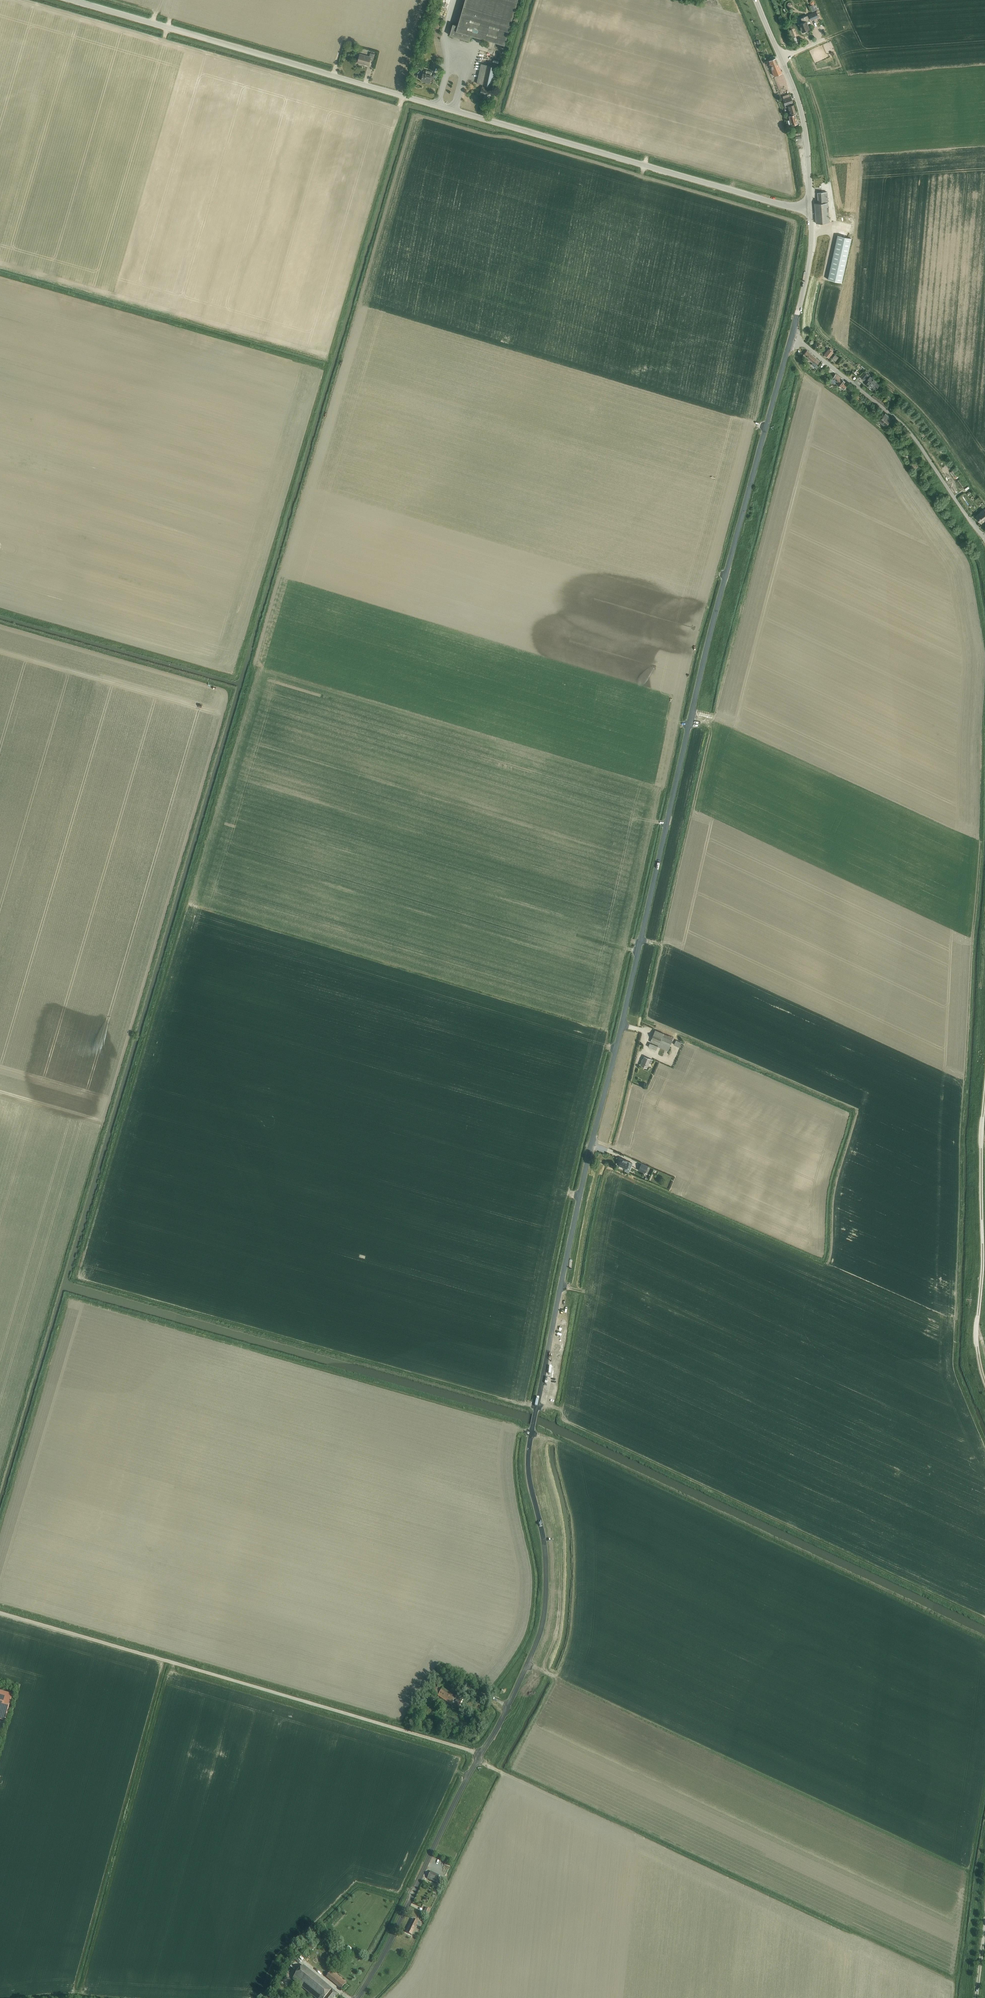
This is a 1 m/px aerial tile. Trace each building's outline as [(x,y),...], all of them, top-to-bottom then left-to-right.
[(458,25),(453,24),(450,35),(470,41),(471,35),(505,45),(518,0),(465,0),(458,25)] [(802,33),(803,32),(803,33),(806,32),(806,31),(810,29),(808,24),(807,22),(810,21),(808,15),(801,18),(803,23),(799,24),(802,33)] [(792,29),(787,31),(790,39),(793,44),(798,42),(796,37),(795,37),(792,29)] [(360,53),(358,62),(359,63),(361,63),(362,63),(365,64),(364,64),(368,65),(370,60),(373,61),(375,54),(370,52),(369,56),(360,53)] [(776,58),(769,61),(770,64),(769,64),(774,76),(782,73),(776,58)] [(490,101),(492,89),(491,88),(492,87),(493,87),(497,67),(481,64),(477,83),(486,85),(485,87),(482,86),(481,93),(484,94),(483,100),(485,100),(486,101),(488,101),(490,101)] [(418,71),(417,77),(422,78),(421,80),(430,83),(431,80),(431,79),(433,79),(434,79),(435,77),(434,76),(432,75),(431,75),(432,71),(426,70),(426,72),(425,73),(423,73),(419,72),(418,71)] [(783,99),(784,105),(787,104),(790,114),(793,113),(796,112),(793,104),(791,105),(791,103),(793,102),(791,97),(783,99)] [(794,115),(793,113),(790,114),(789,114),(791,125),(798,124),(796,114),(794,115)] [(815,203),(816,223),(829,222),(827,192),(817,193),(818,203),(815,203)] [(837,235),(828,279),(842,282),(851,238),(837,235)] [(828,349),(824,355),(829,358),(833,352),(828,349)] [(807,350),(803,354),(813,362),(811,364),(815,367),(816,369),(818,367),(816,365),(819,362),(820,361),(807,350)] [(869,375),(866,372),(865,372),(860,378),(864,381),(869,375)] [(833,377),(832,378),(833,378),(836,381),(838,383),(837,384),(840,387),(844,389),(847,386),(843,383),(845,382),(844,381),(836,374),(833,377)] [(881,384),(871,376),(865,383),(867,384),(866,385),(873,391),(874,390),(875,391),(879,387),(880,385),(881,384)] [(886,414),(879,421),(886,427),(892,419),(886,414)] [(952,471),(950,472),(955,479),(957,477),(959,476),(954,469),(952,471)] [(965,485),(961,478),(956,481),(961,488),(965,485)] [(984,519),(984,511),(984,510),(977,516),(981,522),(984,519)] [(673,1038),(655,1030),(650,1042),(658,1045),(658,1047),(668,1051),(673,1038)] [(653,1060),(644,1056),(640,1065),(647,1068),(649,1063),(651,1064),(653,1060)] [(619,1165),(626,1168),(628,1165),(631,1166),(633,1163),(629,1162),(630,1161),(621,1158),(620,1161),(619,1161),(617,1164),(619,1165)] [(641,1163),(638,1170),(645,1173),(647,1174),(650,1169),(648,1168),(648,1166),(641,1163)] [(452,1704),(457,1707),(459,1708),(464,1700),(458,1695),(456,1698),(446,1691),(443,1689),(442,1690),(434,1685),(431,1690),(438,1695),(438,1696),(452,1705),(452,1704)] [(3,1721),(4,1722),(11,1696),(0,1693),(0,1720),(3,1721)] [(427,1879),(436,1883),(440,1876),(431,1871),(427,1879)] [(407,1933),(412,1936),(417,1926),(419,1927),(421,1924),(413,1920),(407,1933)] [(292,1979),(315,1997),(335,1997),(338,1994),(304,1965),(292,1979)] [(347,1983),(332,1971),(326,1977),(342,1989),(347,1983)]
